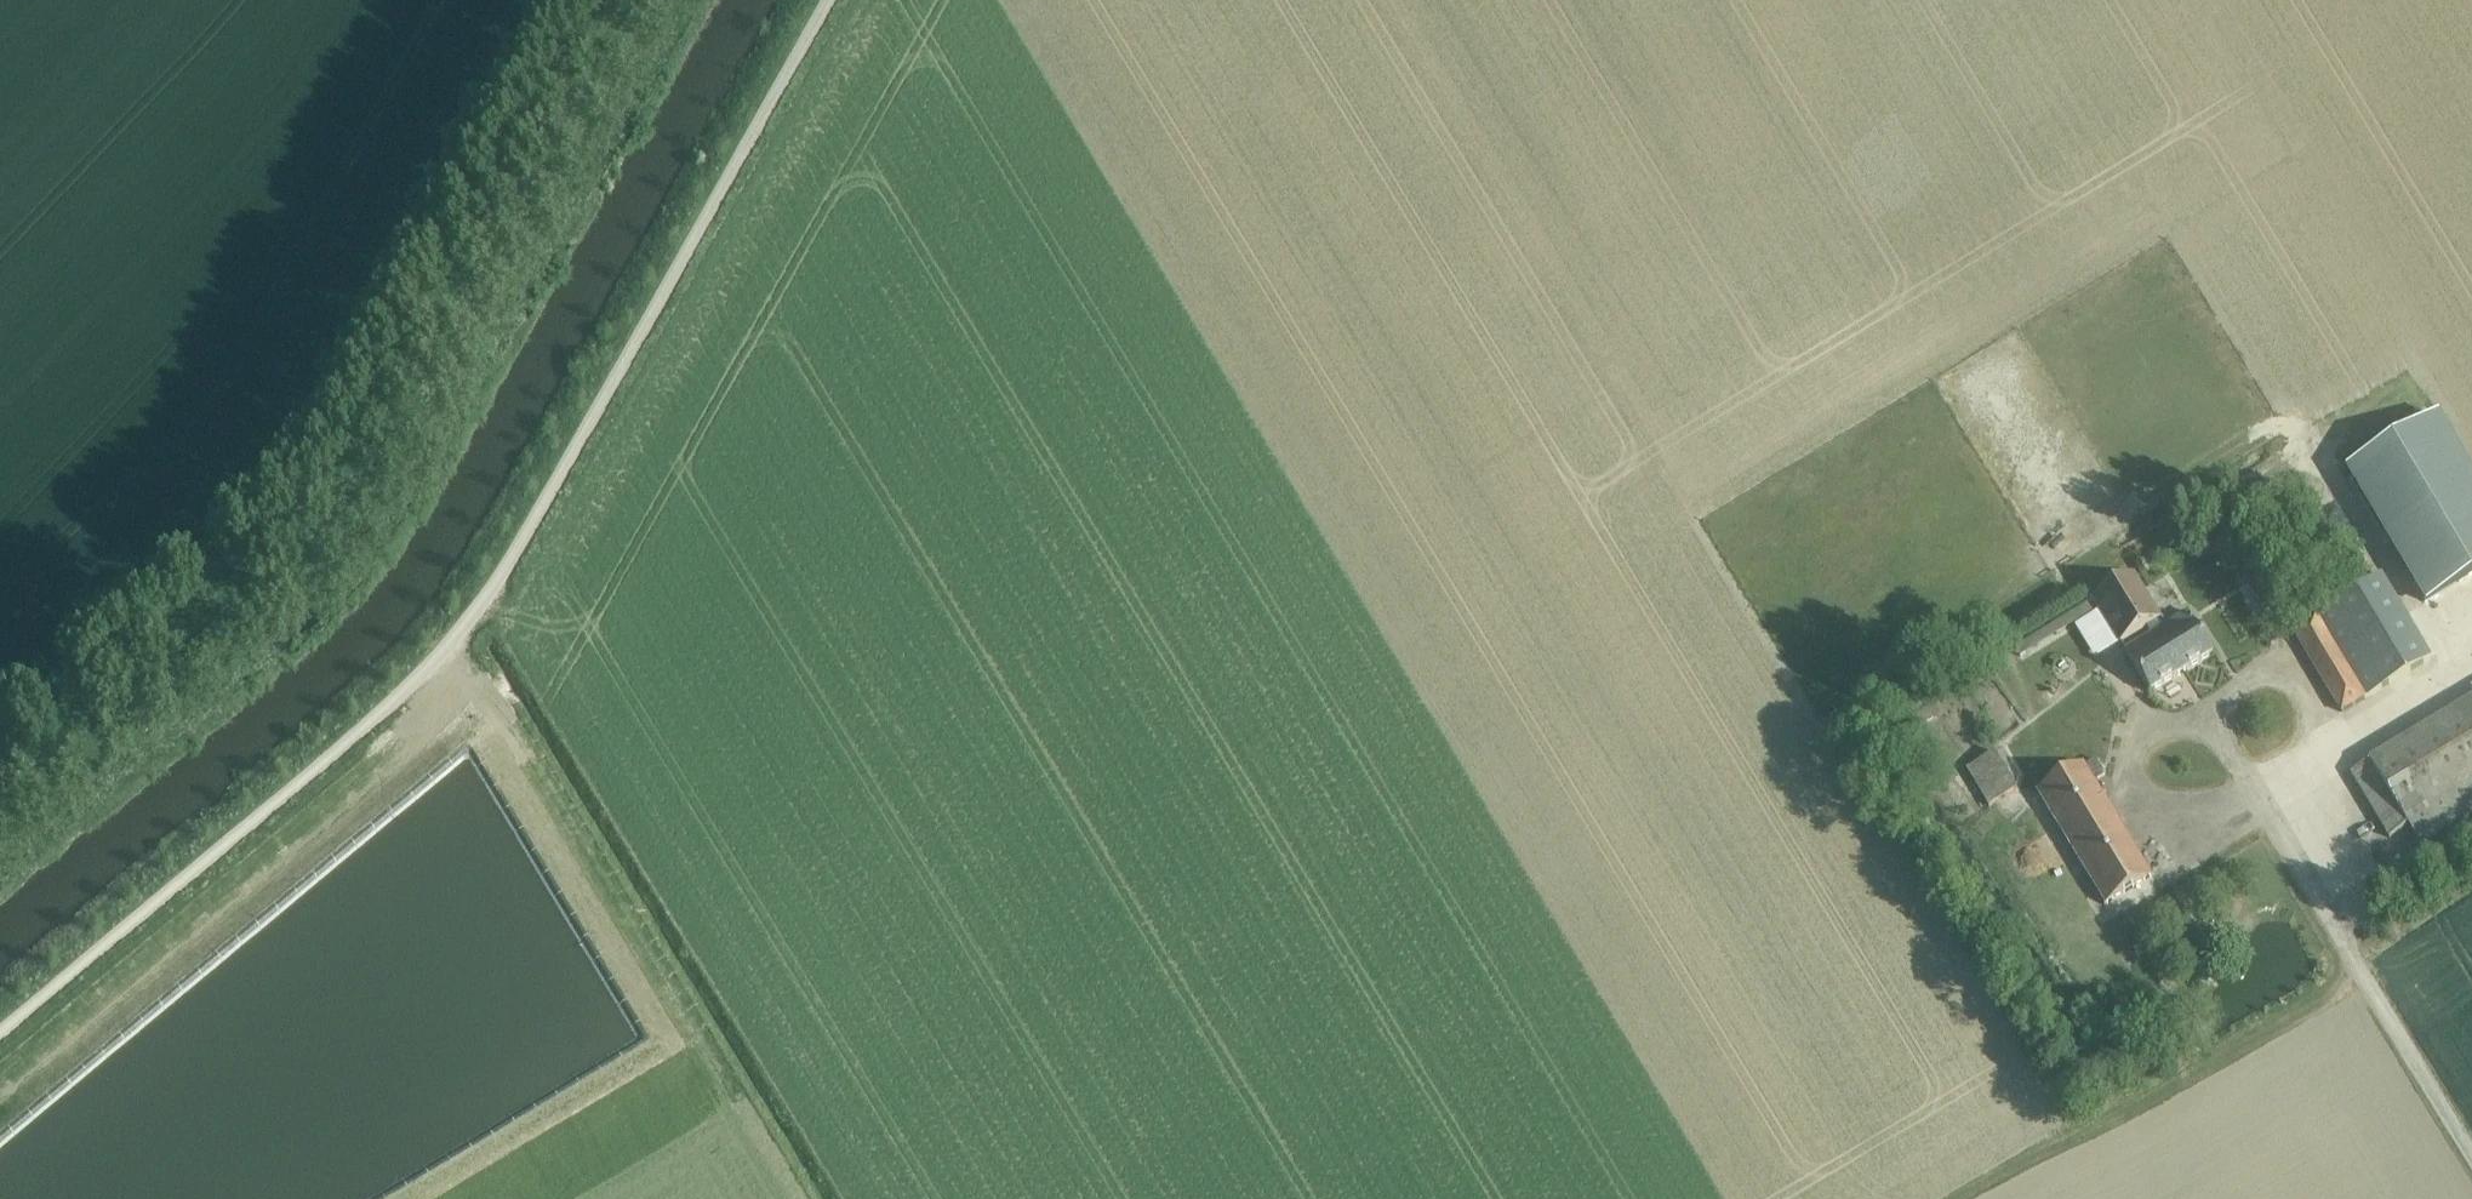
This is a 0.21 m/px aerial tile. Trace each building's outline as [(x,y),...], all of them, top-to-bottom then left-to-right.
[(2350,477),(2424,603),(2471,574),(2471,472),(2442,422),(2350,477)] [(2152,635),(2151,635),(2126,651),(2151,693),(2213,655),(2187,613),(2165,627),(2133,575),(2093,600),(2120,644),(2147,627),(2152,635)] [(2380,576),(2315,615),(2315,616),(2364,699),(2430,660),(2380,576)] [(2364,699),(2315,616),(2292,630),(2341,713),(2364,699)] [(2471,813),(2471,699),(2351,772),(2390,837),(2409,826),(2420,844),(2471,813)] [(1989,808),(2017,792),(1994,753),(1966,769),(1989,808)] [(2093,777),(2103,771),(2095,760),(2085,766),(2093,777)] [(2106,904),(2150,877),(2084,768),(2039,795),(2106,904)]
